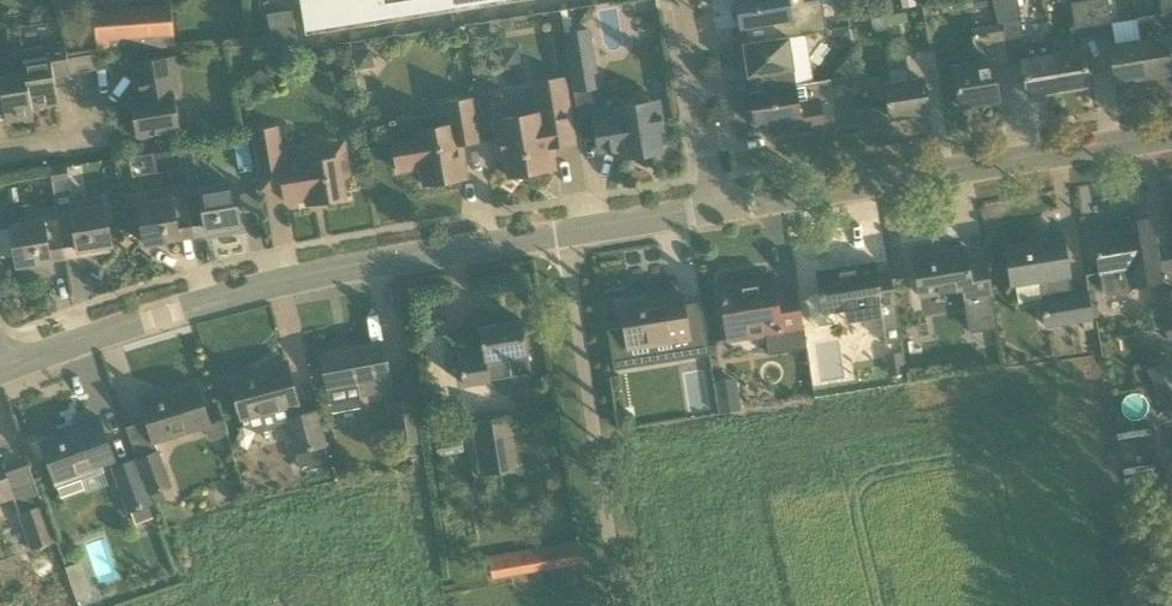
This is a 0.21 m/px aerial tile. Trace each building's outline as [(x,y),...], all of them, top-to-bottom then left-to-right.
[(496,0),(307,0),(311,27),(304,28),(305,30),(496,0)] [(804,1),(804,0),(735,0),(736,3),(734,3),(732,5),(731,6),(730,8),(730,10),(730,12),(731,14),(731,16),(733,18),(734,19),(736,20),(745,19),(749,42),(788,36),(827,30),(822,0),(811,0),(804,1)] [(1071,3),(1071,5),(1075,26),(1076,38),(1081,37),(1095,35),(1089,0),(1087,0),(1075,2),(1071,3)] [(1095,35),(1112,32),(1107,0),(1089,0),(1095,35)] [(1145,76),(1171,72),(1171,37),(1170,23),(1171,23),(1171,0),(1161,0),(1163,16),(1137,20),(1140,40),(1145,76)] [(171,5),(95,11),(97,51),(174,46),(171,5)] [(576,8),(578,24),(587,22),(593,15),(591,5),(576,8)] [(273,43),(297,39),(292,9),(267,13),(273,43)] [(1052,53),(1050,38),(1024,43),(1020,19),(1006,22),(1003,9),(995,10),(998,23),(1002,22),(1009,62),(1022,60),(1028,95),(1058,90),(1052,53)] [(878,30),(889,28),(887,15),(870,18),(872,27),(878,30)] [(954,57),(939,60),(943,79),(945,94),(958,92),(960,106),(999,100),(993,65),(1009,62),(1002,22),(998,23),(971,27),(972,35),(976,62),(955,65),(954,57)] [(834,39),(845,45),(852,44),(849,27),(833,30),(834,39)] [(575,90),(589,88),(598,86),(598,85),(594,58),(589,29),(566,33),(570,62),(575,90)] [(570,62),(566,33),(550,35),(554,64),(570,62)] [(755,76),(757,90),(796,84),(788,36),(743,43),(748,77),(755,76)] [(1145,76),(1140,40),(1110,44),(1115,81),(1145,76)] [(65,41),(49,44),(21,48),(23,64),(30,108),(32,107),(58,103),(54,76),(70,73),(68,58),(65,41)] [(364,68),(372,57),(371,49),(367,49),(366,44),(354,46),(355,51),(353,52),(356,69),(364,68)] [(1090,85),(1083,48),(1073,50),(1052,53),(1058,90),(1090,85)] [(910,81),(891,84),(885,85),(890,117),(929,111),(924,82),(943,79),(939,60),(937,60),(935,49),(929,50),(905,54),(907,68),(910,81)] [(94,54),(68,58),(70,73),(97,69),(94,54)] [(173,56),(157,58),(133,62),(138,97),(131,98),(137,136),(180,130),(174,94),(179,93),(173,56)] [(23,64),(22,64),(23,73),(0,77),(0,94),(2,94),(6,121),(34,117),(32,107),(30,108),(23,64)] [(275,84),(275,80),(264,66),(248,79),(257,89),(275,84)] [(864,73),(853,75),(854,84),(858,86),(866,84),(864,73)] [(575,143),(564,78),(534,82),(539,113),(535,113),(531,111),(517,113),(515,117),(493,120),(499,158),(505,157),(508,176),(555,168),(552,146),(575,143)] [(796,84),(757,90),(750,91),(753,108),(749,109),(751,124),(772,122),(775,136),(824,128),(820,100),(834,98),(831,78),(816,80),(796,84)] [(473,98),(446,103),(449,125),(415,131),(416,139),(393,143),(398,171),(421,168),(424,185),(466,177),(461,143),(478,140),(480,140),(473,98)] [(618,114),(594,118),(599,152),(623,148),(625,157),(663,151),(659,129),(664,128),(659,100),(617,107),(618,114)] [(253,132),(256,150),(260,174),(262,189),(284,186),(286,202),(306,199),(307,204),(346,198),(343,177),(350,175),(343,141),(325,145),(327,159),(308,162),(307,158),(283,162),(277,128),(253,132)] [(248,140),(234,142),(239,173),(253,170),(248,140)] [(182,148),(184,157),(200,155),(198,145),(182,148)] [(50,168),(56,206),(64,258),(80,255),(80,250),(91,248),(92,253),(111,250),(110,245),(111,245),(104,204),(89,207),(88,201),(73,204),(67,165),(50,168)] [(192,236),(209,234),(208,229),(219,227),(220,232),(240,229),(239,224),(240,223),(233,184),(217,186),(216,180),(184,185),(192,236)] [(154,201),(139,204),(146,244),(167,241),(166,236),(177,234),(178,239),(192,236),(184,185),(152,190),(154,201)] [(256,191),(240,194),(243,210),(258,207),(256,191)] [(124,205),(127,228),(137,226),(134,204),(124,205)] [(17,265),(38,262),(37,257),(49,255),(49,260),(64,258),(56,206),(24,212),(25,223),(11,225),(17,265)] [(1094,235),(1098,259),(1103,292),(1110,295),(1128,292),(1132,287),(1161,282),(1151,217),(1122,222),(1123,230),(1094,235)] [(1072,293),(1069,277),(1062,232),(1040,235),(1041,240),(1006,246),(1013,287),(1038,282),(1041,299),(1046,328),(1083,322),(1093,320),(1094,320),(1089,290),(1072,293)] [(997,325),(992,297),(986,262),(969,265),(966,247),(913,256),(919,294),(964,286),(971,329),(997,325)] [(817,271),(821,292),(809,294),(807,298),(811,323),(814,326),(833,323),(836,319),(835,309),(843,308),(845,322),(881,316),(886,343),(901,340),(890,269),(875,272),(874,262),(817,271)] [(806,348),(802,328),(796,288),(795,289),(796,297),(777,300),(773,278),(720,287),(728,339),(765,333),(768,353),(806,348)] [(1171,328),(1171,290),(1158,293),(1164,329),(1171,328)] [(684,304),(684,300),(665,303),(645,306),(644,299),(621,303),(625,326),(608,329),(614,369),(625,368),(636,366),(633,347),(674,340),(676,355),(687,353),(688,358),(702,356),(710,354),(702,301),(700,302),(701,304),(685,307),(684,304)] [(458,352),(462,375),(463,385),(490,380),(490,379),(531,372),(523,320),(480,327),(483,348),(458,352)] [(359,396),(391,390),(389,375),(383,341),(321,352),(323,366),(312,368),(317,392),(327,391),(328,390),(333,413),(361,407),(359,396)] [(902,351),(887,354),(890,374),(905,372),(902,351)] [(297,404),(298,404),(287,360),(261,367),(263,372),(232,380),(242,419),(244,425),(257,432),(274,428),(285,422),(293,453),(295,453),(324,446),(328,445),(324,429),(322,429),(317,410),(301,415),(297,404)] [(736,377),(713,381),(718,413),(741,409),(736,377)] [(1157,388),(1171,416),(1171,380),(1157,388)] [(142,402),(147,420),(154,443),(205,427),(210,426),(204,408),(197,385),(173,392),(161,396),(142,402)] [(394,401),(391,401),(400,446),(415,443),(421,441),(412,397),(394,401)] [(115,462),(114,458),(98,416),(73,425),(75,430),(41,442),(55,481),(58,490),(61,497),(84,488),(82,481),(105,472),(103,466),(115,462)] [(518,468),(510,416),(474,422),(483,474),(518,468)] [(324,446),(295,453),(299,467),(328,458),(324,446)] [(159,448),(137,456),(150,494),(154,504),(166,500),(163,490),(173,486),(159,448)] [(12,496),(31,549),(57,539),(28,464),(26,465),(27,468),(6,476),(0,460),(0,501),(12,496)] [(131,511),(148,505),(131,461),(112,468),(128,512),(131,511)] [(148,505),(131,511),(136,524),(152,518),(148,505)] [(493,579),(531,572),(549,569),(545,547),(527,550),(489,556),(493,579)] [(87,579),(71,584),(77,602),(93,596),(87,579)]
